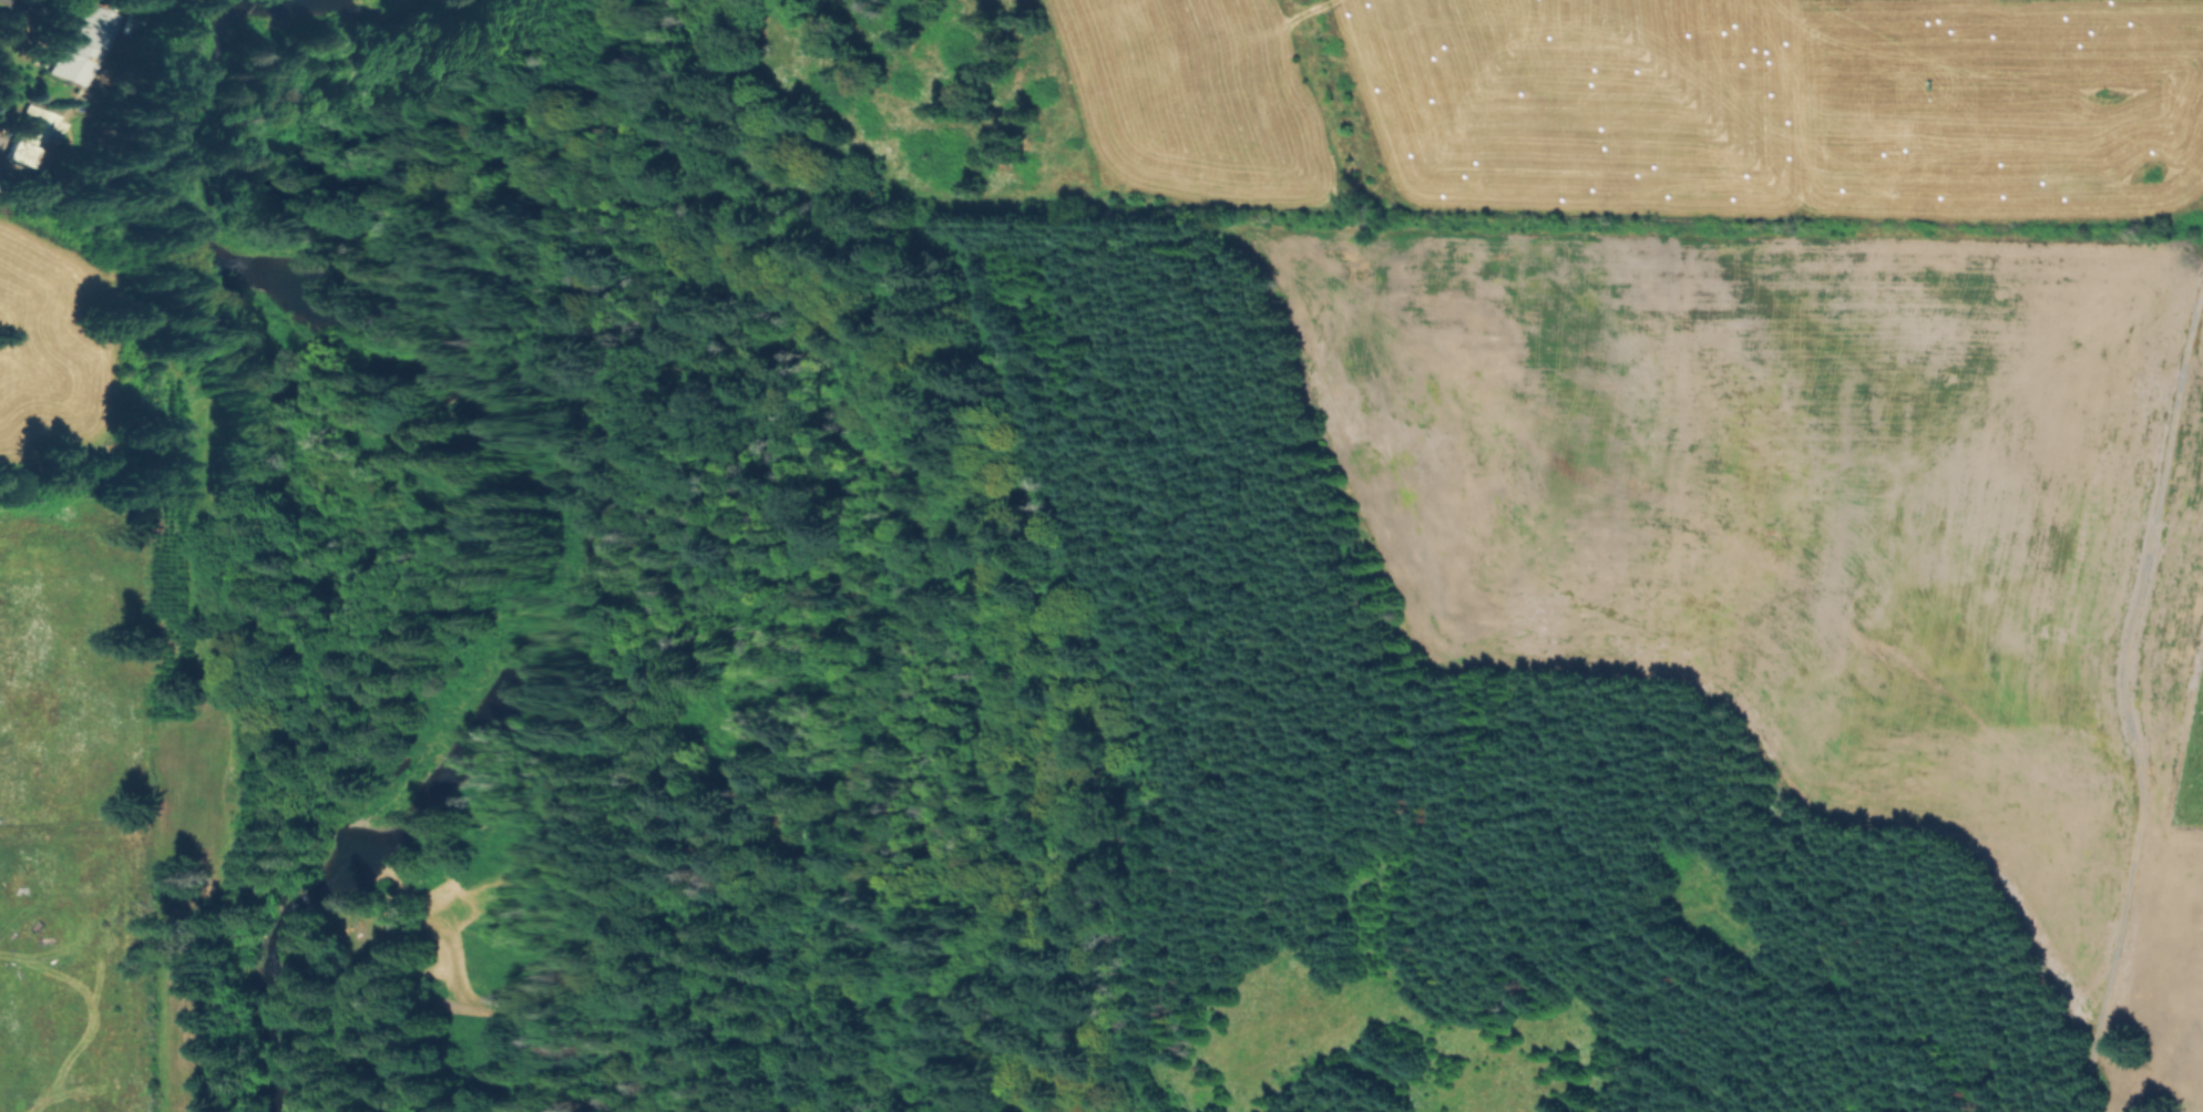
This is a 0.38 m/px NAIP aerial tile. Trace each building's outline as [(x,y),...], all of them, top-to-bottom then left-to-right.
[(107,16),(70,84),(43,69),(62,34),(70,39),(79,22),(74,20),(84,2),(107,16)] [(61,119),(37,172),(4,157),(28,103),(61,119)] [(387,837),(400,841),(405,818),(393,815),(387,837)]
